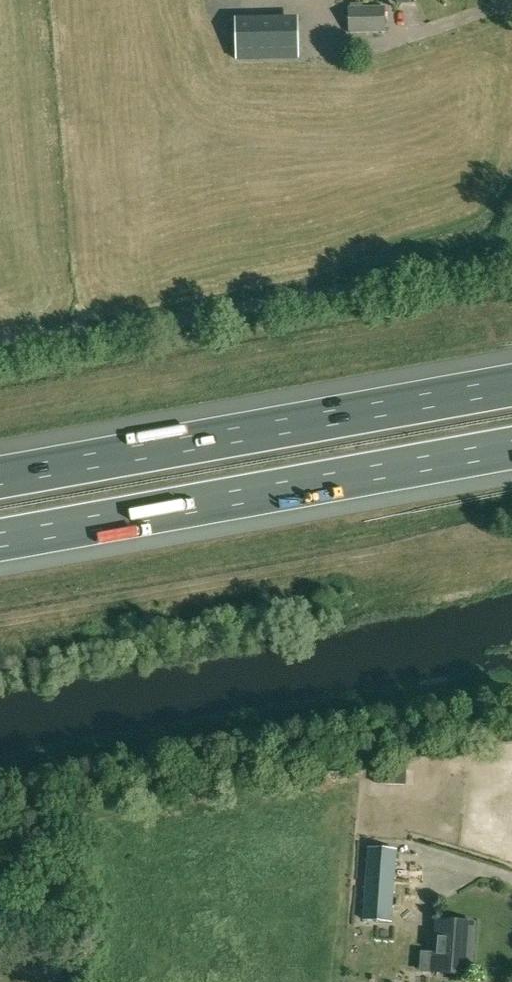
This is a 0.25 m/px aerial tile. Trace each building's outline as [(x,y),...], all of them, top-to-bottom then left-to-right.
[(348,33),(385,33),(386,6),(348,7),(348,33)] [(303,58),(302,19),(205,20),(206,60),(303,58)] [(397,851),(370,849),(365,921),(392,923),(397,851)] [(470,974),(473,923),(434,920),(431,972),(470,974)]
